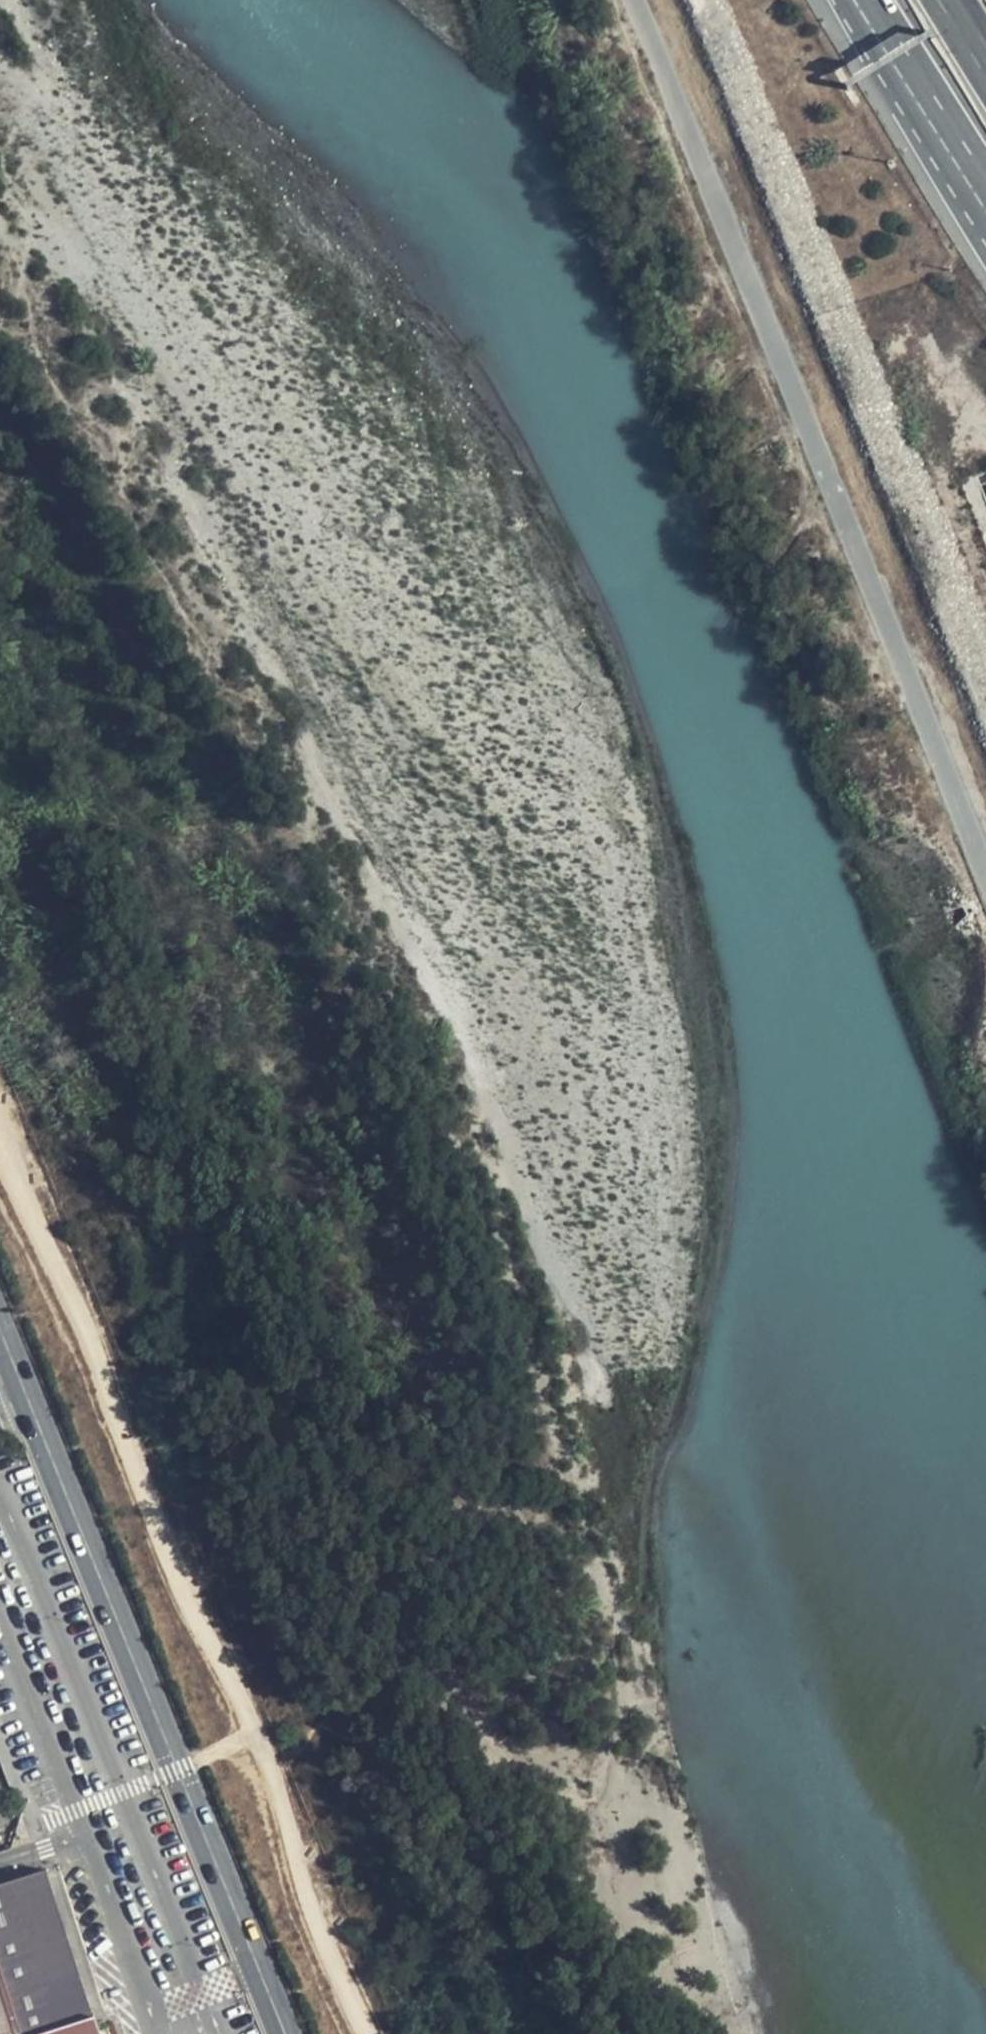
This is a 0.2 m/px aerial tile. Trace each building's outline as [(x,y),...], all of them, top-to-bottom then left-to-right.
[(0,1886),(0,2033),(95,2033),(46,1872),(0,1886)]
